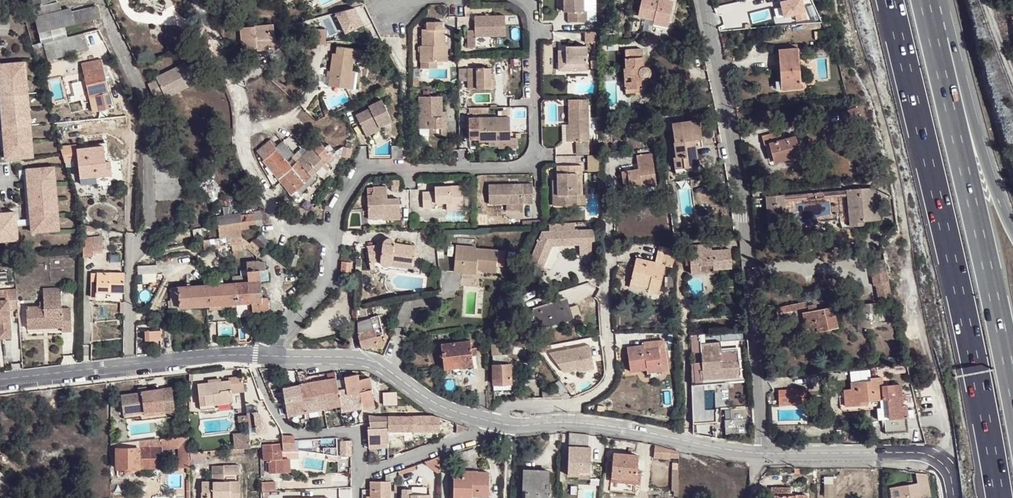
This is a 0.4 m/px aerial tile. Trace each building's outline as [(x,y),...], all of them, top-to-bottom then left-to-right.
[(583,0),(564,0),(564,10),(568,10),(569,19),(588,19),(588,8),(583,8),(583,0)] [(665,0),(664,0),(641,0),(638,16),(654,20),(653,24),(668,27),(674,2),(665,0)] [(792,14),(793,22),(806,20),(802,0),(777,0),(776,0),(780,16),(792,14)] [(32,7),(34,16),(57,10),(56,1),(51,2),(32,7)] [(57,10),(34,16),(38,32),(101,17),(97,5),(71,11),(62,13),(61,9),(57,10)] [(353,7),(336,16),(346,36),(364,26),(353,7)] [(477,34),(487,34),(507,34),(507,15),(476,16),(476,27),(468,28),(469,46),(477,45),(477,34)] [(435,34),(420,55),(420,61),(442,60),(442,46),(445,46),(445,29),(442,29),(442,21),(438,21),(435,34)] [(420,46),(420,55),(435,34),(438,21),(427,21),(427,29),(422,29),(422,45),(420,46)] [(239,28),(241,48),(275,45),(272,23),(239,28)] [(319,26),(310,30),(316,41),(325,37),(319,26)] [(63,27),(49,30),(51,40),(66,36),(63,27)] [(98,29),(40,43),(48,60),(104,42),(98,29)] [(36,33),(39,43),(40,43),(51,40),(49,30),(38,32),(36,33)] [(487,45),(487,34),(477,34),(477,45),(487,45)] [(572,47),(566,48),(559,48),(559,61),(568,61),(569,64),(577,64),(577,68),(589,67),(589,44),(572,44),(572,47)] [(778,90),(800,89),(798,44),(778,46),(781,79),(777,79),(778,90)] [(327,85),(338,86),(340,85),(340,45),(336,45),(335,53),(331,53),(329,71),(328,76),(327,85)] [(340,85),(338,86),(348,87),(350,71),(352,56),(359,56),(360,47),(340,45),(340,85)] [(635,88),(640,88),(639,86),(648,85),(647,78),(649,77),(651,75),(651,72),(651,69),(649,67),(647,66),(643,66),(642,48),(625,49),(626,68),(624,68),(627,93),(635,92),(635,88)] [(81,64),(92,111),(112,106),(101,59),(81,64)] [(149,86),(155,99),(165,94),(179,86),(182,90),(196,82),(193,77),(199,73),(193,62),(186,66),(184,62),(157,77),(159,80),(149,86)] [(21,70),(21,63),(2,65),(2,73),(5,73),(6,88),(3,88),(4,104),(7,104),(8,118),(5,118),(6,135),(9,135),(10,149),(6,149),(7,159),(27,157),(26,148),(33,148),(31,133),(25,133),(24,117),(31,117),(30,101),(23,102),(23,87),(29,86),(28,70),(21,70)] [(496,88),(495,79),(491,79),(491,73),(491,67),(469,67),(469,88),(496,88)] [(146,81),(149,86),(159,80),(157,77),(157,76),(146,81)] [(179,86),(165,94),(167,99),(182,90),(179,86)] [(577,139),(589,139),(589,97),(570,96),(569,121),(563,122),(564,139),(577,139)] [(444,128),(444,112),(444,97),(421,97),(422,129),(431,129),(432,137),(448,137),(447,128),(444,128)] [(382,111),(383,110),(380,102),(365,109),(366,112),(353,117),(360,132),(375,125),(375,127),(382,111)] [(844,120),(858,115),(856,107),(840,111),(844,120)] [(389,123),(383,110),(382,111),(375,127),(376,129),(389,123)] [(480,141),(501,140),(511,140),(511,117),(469,117),(470,137),(479,137),(480,141)] [(699,166),(696,145),(690,146),(689,139),(696,138),(702,138),(700,119),(672,123),(676,156),(673,156),(675,174),(695,171),(694,166),(699,166)] [(363,138),(373,133),(375,127),(375,125),(360,132),(363,138)] [(422,137),(432,137),(431,129),(422,129),(422,137)] [(769,142),(771,152),(782,150),(784,157),(784,159),(801,155),(795,135),(781,139),(780,130),(762,135),(764,144),(769,142)] [(307,151),(313,144),(308,138),(301,144),(307,151)] [(291,194),(297,188),(311,175),(314,178),(316,176),(314,173),(316,170),(321,176),(326,171),(320,165),(332,154),(319,140),(313,144),(307,151),(291,166),(284,158),(291,152),(281,141),(275,146),(269,139),(257,150),(276,172),(274,173),(291,194)] [(589,148),(589,139),(577,139),(577,148),(589,148)] [(77,143),(61,144),(61,145),(66,161),(78,160),(80,176),(112,174),(110,160),(105,161),(104,145),(77,147),(77,143)] [(343,147),(341,155),(349,157),(351,148),(343,147)] [(782,150),(771,152),(773,160),(784,157),(782,150)] [(630,189),(657,186),(652,154),(637,156),(638,169),(621,172),(624,185),(629,184),(630,189)] [(559,185),(554,185),(554,206),(579,205),(578,196),(584,196),(584,166),(560,166),(559,180),(559,185)] [(56,193),(56,177),(49,177),(49,169),(28,170),(29,179),(32,179),(33,194),(29,194),(31,210),(35,210),(35,225),(31,225),(32,233),(53,232),(52,224),(58,224),(57,208),(51,209),(50,193),(56,193)] [(112,174),(80,176),(80,183),(112,179),(112,174)] [(311,175),(297,188),(300,192),(314,178),(311,175)] [(464,203),(463,183),(436,184),(435,188),(422,189),(423,205),(430,205),(430,200),(447,199),(451,199),(451,203),(464,203)] [(533,204),(532,186),(489,186),(489,206),(533,204)] [(833,191),(834,197),(848,195),(850,227),(864,226),(863,221),(878,220),(876,187),(833,191)] [(381,222),(400,221),(398,201),(386,201),(381,201),(381,196),(386,196),(385,188),(372,188),(372,194),(370,194),(370,197),(366,197),(367,217),(381,216),(381,222)] [(833,191),(794,194),(794,200),(834,197),(833,191)] [(794,200),(794,194),(767,197),(769,230),(786,228),(784,201),(794,200)] [(464,208),(464,203),(451,203),(451,199),(447,199),(447,209),(464,208)] [(217,215),(217,225),(219,238),(231,236),(240,235),(240,228),(249,227),(248,224),(255,223),(256,224),(263,224),(261,210),(254,211),(254,213),(240,214),(240,213),(217,215)] [(17,234),(16,213),(8,214),(8,218),(0,218),(0,242),(10,241),(10,234),(17,234)] [(542,232),(530,261),(545,268),(554,248),(579,246),(580,257),(592,257),(592,243),(597,244),(596,229),(574,229),(574,223),(549,226),(549,231),(542,232)] [(241,244),(240,235),(231,236),(232,245),(233,251),(237,250),(237,244),(241,244)] [(249,242),(240,235),(241,244),(245,243),(246,244),(245,245),(255,254),(258,250),(260,248),(253,242),(251,240),(249,242)] [(253,242),(260,248),(267,242),(259,235),(253,242)] [(83,236),(83,246),(83,256),(92,256),(92,246),(102,246),(102,238),(83,236)] [(232,245),(231,236),(219,238),(203,239),(204,249),(232,245)] [(412,265),(414,246),(395,243),(395,242),(394,240),(393,238),(390,238),(387,238),(385,240),(383,245),(368,248),(369,263),(380,261),(381,263),(383,265),(385,266),(387,266),(392,262),(412,265)] [(715,269),(731,268),(729,248),(711,250),(711,244),(688,246),(691,274),(702,273),(701,265),(714,264),(715,269)] [(477,250),(477,248),(466,247),(457,246),(455,273),(464,273),(465,269),(478,270),(479,269),(482,269),(482,273),(497,274),(500,252),(477,250)] [(648,287),(647,292),(658,294),(666,266),(671,267),(674,256),(658,252),(655,262),(637,258),(630,282),(648,287)] [(292,253),(288,263),(295,265),(298,255),(292,253)] [(888,298),(883,272),(880,256),(870,258),(873,273),(878,300),(888,298)] [(260,270),(266,270),(265,261),(259,262),(258,260),(246,262),(247,275),(241,276),(241,282),(260,280),(260,270)] [(342,263),(341,273),(351,274),(352,265),(342,263)] [(158,273),(157,265),(137,266),(137,274),(158,273)] [(124,292),(124,273),(92,273),(92,288),(97,287),(97,292),(124,292)] [(235,283),(236,303),(249,302),(252,302),(267,301),(266,289),(261,289),(261,288),(260,280),(241,282),(235,283)] [(629,287),(647,292),(648,287),(630,282),(629,287)] [(232,303),(236,303),(235,283),(233,283),(171,288),(172,307),(232,303)] [(1,337),(11,336),(9,308),(19,307),(17,288),(0,289),(0,321),(1,337)] [(62,308),(61,292),(43,293),(43,301),(44,306),(40,306),(27,307),(27,324),(61,323),(62,327),(62,332),(72,331),(71,308),(62,308)] [(540,329),(572,318),(566,298),(534,309),(540,329)] [(777,310),(807,305),(806,299),(776,304),(777,310)] [(252,312),(268,311),(267,301),(252,302),(252,312)] [(249,302),(236,303),(236,307),(237,320),(250,319),(249,302)] [(817,331),(838,328),(834,307),(803,312),(806,328),(816,326),(817,331)] [(357,321),(357,333),(373,327),(370,317),(357,321)] [(357,333),(359,339),(362,348),(382,341),(379,331),(375,333),(373,327),(357,333)] [(161,339),(161,330),(145,331),(145,340),(161,339)] [(460,362),(461,367),(473,365),(470,340),(441,343),(443,364),(460,362)] [(720,342),(700,343),(703,373),(714,372),(714,378),(739,376),(739,355),(719,357),(719,351),(721,351),(720,342)] [(653,359),(666,358),(665,347),(650,349),(644,349),(644,347),(644,345),(627,347),(630,372),(647,370),(655,369),(653,359)] [(588,347),(549,354),(566,374),(592,369),(588,347)] [(494,366),(509,365),(509,355),(493,355),(494,366)] [(668,371),(666,358),(653,359),(655,369),(647,370),(647,373),(668,371)] [(511,365),(509,365),(494,366),(495,391),(513,391),(511,365)] [(357,374),(344,377),(345,387),(337,389),(337,390),(340,405),(341,411),(363,407),(358,380),(357,374)] [(232,392),(244,390),(242,375),(229,377),(230,380),(198,383),(201,410),(216,408),(216,405),(234,402),(232,392)] [(363,407),(374,406),(369,377),(363,379),(358,380),(363,407)] [(902,406),(902,400),(901,395),(901,386),(883,387),(882,377),(870,378),(870,381),(851,382),(852,405),(867,405),(867,401),(887,400),(888,419),(907,418),(907,406),(902,406)] [(337,389),(335,378),(317,381),(309,382),(299,384),(301,397),(321,393),(337,390),(337,389)] [(301,397),(299,384),(283,388),(288,415),(304,412),(301,397)] [(811,394),(824,402),(828,395),(815,387),(811,394)] [(121,396),(123,412),(144,409),(144,414),(145,417),(165,415),(164,410),(175,409),(173,389),(147,392),(147,393),(146,392),(146,396),(142,396),(142,394),(139,394),(121,396)] [(851,405),(850,389),(843,389),(844,405),(851,405)] [(321,393),(323,408),(340,405),(337,390),(321,393)] [(796,403),(796,394),(796,390),(777,390),(777,402),(796,403)] [(321,393),(301,397),(304,412),(323,408),(321,393)] [(805,394),(796,394),(796,403),(805,403),(805,394)] [(234,409),(234,402),(216,405),(216,408),(217,411),(234,409)] [(754,422),(752,405),(737,406),(738,423),(754,422)] [(250,414),(250,422),(263,421),(263,413),(250,414)] [(376,445),(388,444),(388,430),(388,414),(375,414),(368,413),(370,423),(370,426),(367,426),(368,437),(376,437),(376,445)] [(388,414),(388,430),(439,431),(440,417),(433,416),(388,414)] [(888,419),(886,419),(887,434),(908,433),(907,418),(888,419)] [(234,434),(236,449),(251,447),(249,432),(234,434)] [(585,434),(569,433),(567,476),(578,477),(578,479),(589,479),(591,447),(584,447),(585,434)] [(189,452),(189,436),(178,437),(178,449),(179,467),(189,467),(189,452)] [(294,440),(294,436),(282,437),(283,441),(283,450),(295,450),(294,440)] [(178,437),(162,439),(162,449),(178,449),(178,437)] [(150,440),(150,468),(162,468),(162,449),(162,439),(150,440)] [(132,468),(150,468),(150,440),(116,444),(116,448),(117,468),(125,468),(132,468)] [(351,455),(351,441),(340,441),(341,455),(351,455)] [(269,460),(270,473),(283,472),(282,444),(263,445),(264,460),(269,460)] [(669,458),(678,458),(678,451),(655,445),(654,459),(669,460),(669,458)] [(637,474),(640,474),(640,470),(637,470),(639,455),(613,453),(613,460),(612,468),(611,477),(636,479),(637,474)] [(223,466),(224,474),(239,475),(239,465),(223,466)] [(467,471),(467,475),(462,475),(454,475),(453,497),(488,497),(489,472),(467,471)] [(551,493),(547,493),(548,472),(524,471),(523,489),(527,489),(527,497),(550,497),(551,493)] [(396,482),(396,472),(385,475),(385,482),(369,482),(370,489),(370,496),(366,496),(366,497),(391,497),(391,482),(396,482)] [(201,492),(207,492),(207,497),(239,497),(239,481),(224,481),(224,474),(212,474),(212,482),(201,482),(201,492)] [(639,485),(640,474),(637,474),(636,479),(611,477),(611,482),(639,485)] [(274,481),(262,481),(262,490),(274,490),(274,481)] [(902,486),(898,486),(900,497),(919,497),(917,483),(902,486)] [(898,486),(888,488),(889,497),(900,497),(898,486)] [(771,497),(808,497),(808,495),(790,495),(790,488),(771,488),(771,497)] [(431,495),(413,495),(413,489),(404,489),(403,497),(431,497),(431,495)]
